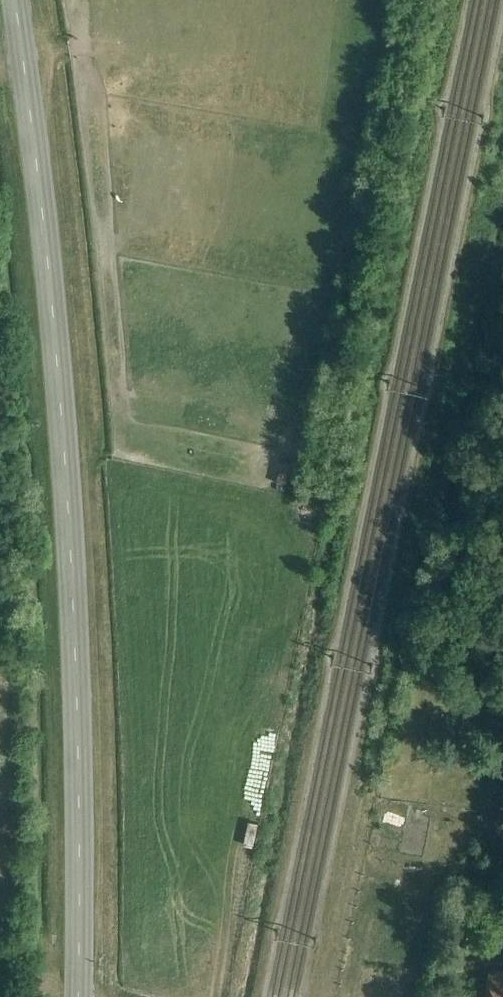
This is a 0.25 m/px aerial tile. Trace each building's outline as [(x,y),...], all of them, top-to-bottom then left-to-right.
[(490,969),(487,996),(502,996),(502,970),(490,969)]
